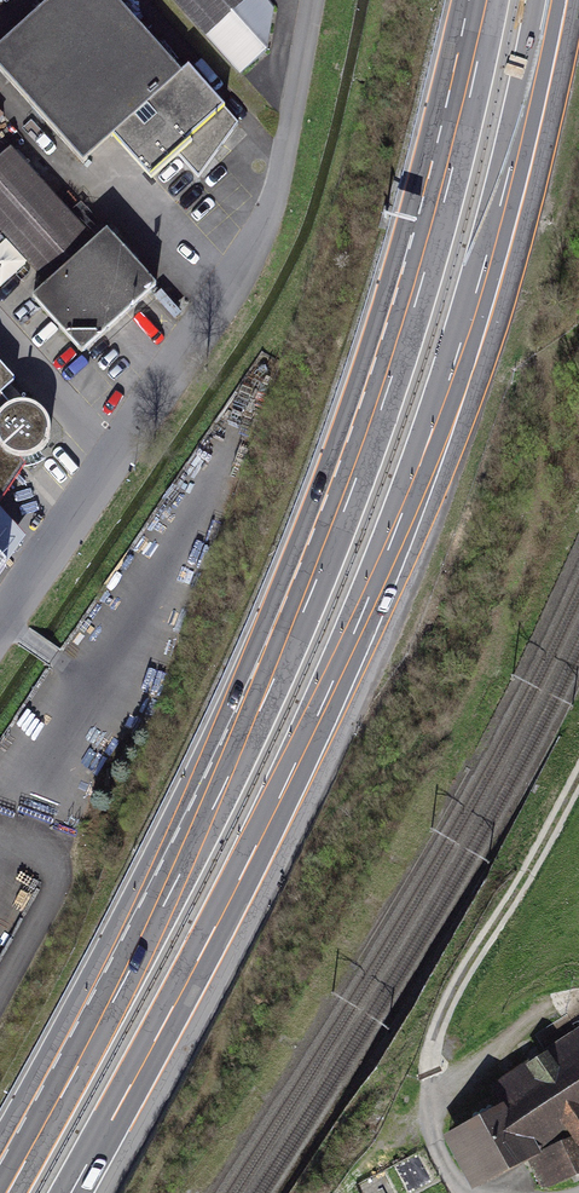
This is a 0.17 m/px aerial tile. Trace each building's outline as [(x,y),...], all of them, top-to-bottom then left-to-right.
[(0,57),(0,65),(88,163),(116,137),(153,179),(180,156),(197,175),(236,125),(190,73),(182,80),(111,0),(63,0),(0,57)] [(243,78),(272,51),(275,16),(260,0),(170,0),(243,78)] [(0,174),(0,221),(54,283),(36,299),(84,354),(157,290),(108,234),(91,249),(14,162),(0,174)] [(38,447),(1,402),(12,389),(0,376),(0,506),(38,447)] [(437,1139),(464,1181),(524,1141),(542,1169),(578,1145),(578,1033),(490,1091),(496,1101),(437,1139)]
